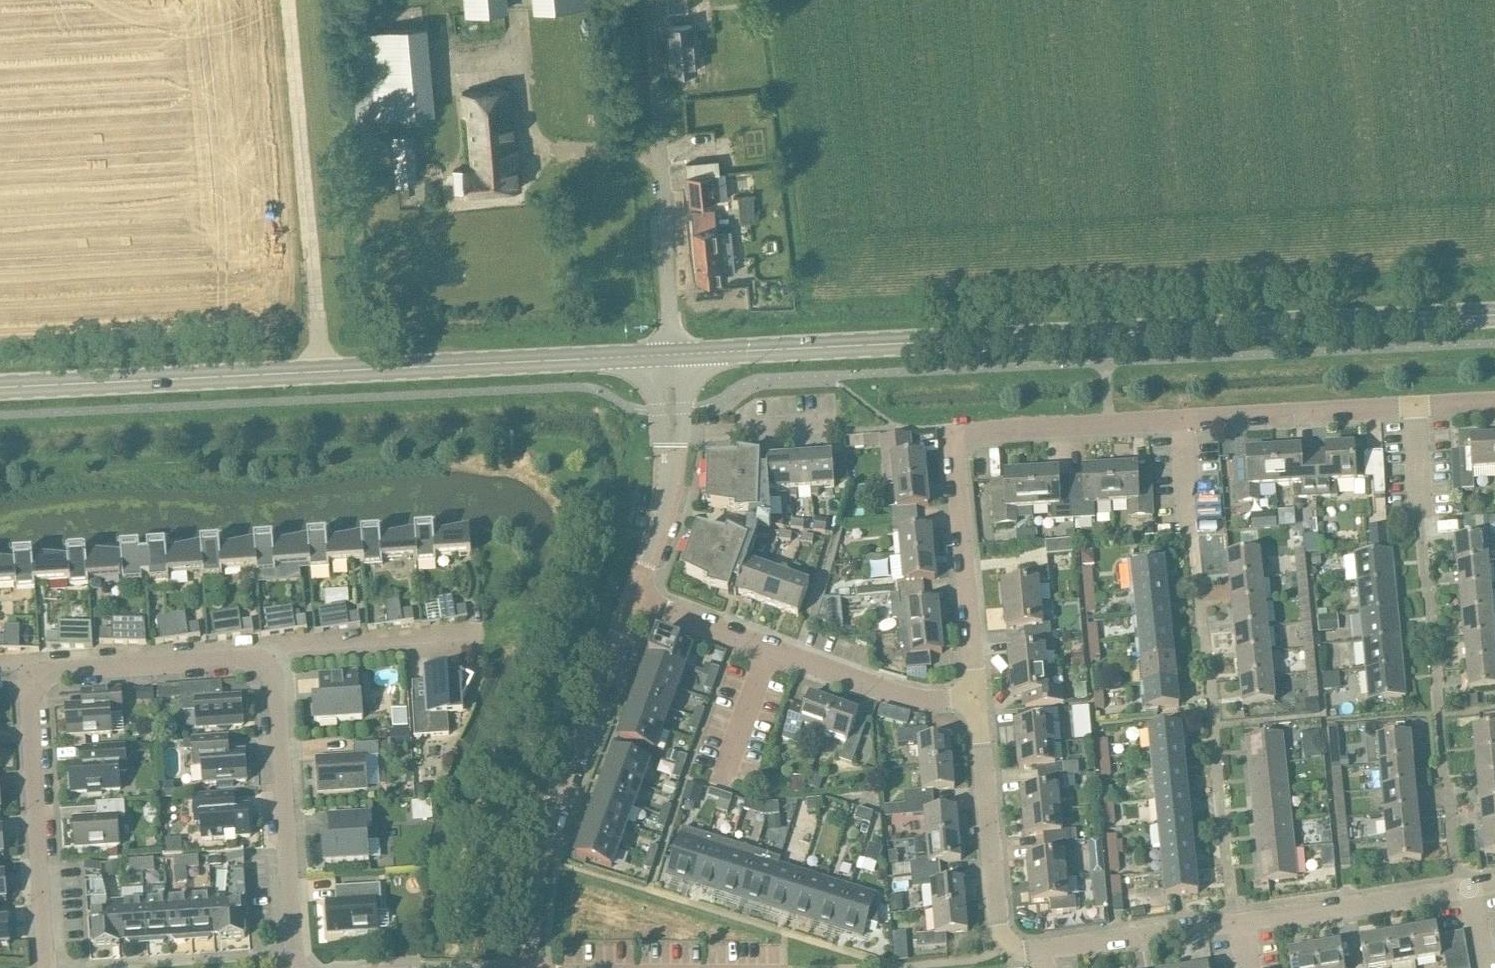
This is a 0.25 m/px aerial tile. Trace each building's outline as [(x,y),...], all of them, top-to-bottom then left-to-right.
[(512,8),(511,0),(465,0),(466,12),(512,8)] [(534,10),(594,5),(594,0),(533,0),(534,10)] [(710,19),(712,18),(711,0),(672,0),(674,22),(684,21),(685,31),(683,31),(685,55),(705,53),(707,69),(737,66),(735,50),(744,49),(742,26),(711,28),(710,19)] [(354,31),(364,118),(433,111),(423,24),(354,31)] [(474,166),(464,167),(452,168),(454,193),(521,187),(512,89),(462,94),(464,114),(469,114),(474,166)] [(414,133),(392,134),(396,185),(418,183),(414,133)] [(721,173),(691,176),(693,204),(724,200),(721,173)] [(700,283),(723,280),(716,210),(693,213),(700,283)] [(895,461),(897,485),(928,482),(926,458),(913,459),(912,447),(911,438),(887,440),(887,449),(888,461),(895,461)] [(1473,452),(1461,453),(1463,492),(1475,491),(1474,471),(1494,470),(1494,439),(1472,440),(1473,452)] [(1327,449),(1328,456),(1315,457),(1317,499),(1337,498),(1337,484),(1357,483),(1357,480),(1370,479),(1369,455),(1355,454),(1355,447),(1327,449)] [(1303,450),(1275,451),(1277,487),(1293,486),(1294,500),(1317,499),(1315,457),(1303,458),(1303,450)] [(1260,488),(1277,487),(1275,451),(1250,453),(1250,461),(1236,462),(1239,504),(1261,502),(1260,488)] [(833,456),(811,457),(814,490),(811,491),(812,497),(818,497),(819,490),(835,489),(833,456)] [(798,491),(811,491),(814,490),(811,457),(790,459),(792,492),(790,492),(790,499),(796,498),(798,491)] [(772,527),(775,527),(775,519),(772,519),(771,500),(770,494),(768,460),(760,461),(740,458),(739,462),(711,464),(709,508),(748,513),(743,543),(700,532),(685,573),(710,587),(709,592),(736,600),(737,597),(749,563),(752,557),(758,539),(758,538),(761,539),(761,530),(770,530),(771,531),(772,527)] [(768,460),(770,494),(771,500),(775,500),(776,493),(790,492),(792,492),(790,459),(768,460)] [(1138,468),(1111,469),(1113,505),(1130,505),(1131,518),(1153,517),(1150,475),(1139,475),(1138,468)] [(1074,521),(1095,520),(1095,506),(1113,505),(1111,469),(1086,471),(1086,478),(1072,479),(1074,521)] [(1060,473),(1032,474),(1034,510),(1051,509),(1052,522),(1074,521),(1072,479),(1060,479),(1060,473)] [(1016,511),(1034,510),(1032,474),(1007,475),(1007,483),(993,484),(995,526),(1017,525),(1016,511)] [(1383,476),(1374,476),(1375,495),(1384,494),(1383,476)] [(897,485),(900,509),(890,510),(891,523),(918,520),(917,510),(930,509),(928,482),(897,485)] [(1276,514),(1264,515),(1264,529),(1276,528),(1276,514)] [(1278,514),(1279,526),(1293,526),(1293,514),(1278,514)] [(785,521),(775,519),(775,527),(784,528),(785,521)] [(902,534),(904,559),(935,556),(933,531),(919,533),(918,520),(891,523),(892,535),(902,534)] [(791,531),(803,532),(804,523),(792,522),(791,531)] [(814,524),(813,533),(825,535),(827,526),(814,524)] [(436,562),(436,557),(471,555),(470,537),(470,530),(435,537),(417,538),(417,533),(416,533),(417,559),(418,563),(436,562)] [(770,530),(761,530),(761,539),(769,539),(770,530)] [(1372,547),(1386,546),(1386,531),(1371,532),(1372,547)] [(383,561),(417,559),(416,533),(415,533),(381,540),(364,541),(363,537),(362,537),(364,562),(364,566),(383,565),(383,561)] [(801,544),(812,546),(813,538),(802,536),(801,544)] [(364,562),(362,537),(327,544),(310,545),(310,540),(309,540),(310,566),(311,570),(329,569),(329,564),(364,562)] [(1320,553),(1319,537),(1304,538),(1305,554),(1320,553)] [(276,568),(310,566),(309,540),(274,547),(257,549),(256,544),(255,544),(257,569),(257,573),(276,572),(276,568)] [(1456,543),(1459,567),(1490,564),(1487,540),(1456,543)] [(1072,541),(1046,544),(1047,557),(1074,554),(1072,541)] [(257,569),(255,544),(220,551),(203,552),(203,547),(202,547),(203,573),(204,577),(222,576),(222,572),(257,569)] [(168,575),(203,573),(202,547),(167,555),(145,556),(146,577),(150,576),(150,581),(169,579),(168,575)] [(1305,575),(1303,550),(1294,551),(1297,576),(1305,575)] [(1359,586),(1395,582),(1392,553),(1356,557),(1359,586)] [(1095,597),(1090,554),(1080,555),(1084,598),(1095,597)] [(1232,582),(1263,579),(1261,554),(1230,557),(1232,582)] [(89,585),(88,580),(87,555),(85,555),(85,560),(68,561),(33,559),(35,584),(70,582),(70,586),(89,585)] [(146,577),(145,556),(122,558),(87,555),(88,580),(123,578),(124,582),(142,581),(142,577),(146,577)] [(904,559),(906,583),(897,584),(898,595),(898,597),(925,595),(923,583),(937,582),(935,556),(904,559)] [(752,557),(749,563),(737,597),(758,604),(770,570),(754,565),(757,558),(752,557)] [(35,584),(33,559),(31,559),(32,564),(14,565),(0,564),(0,586),(16,585),(17,589),(35,588),(35,584)] [(758,604),(779,610),(790,578),(775,572),(777,565),(772,563),(770,570),(758,604)] [(1136,592),(1168,589),(1166,564),(1120,569),(1122,592),(1136,591),(1136,592)] [(1490,564),(1459,567),(1461,593),(1492,590),(1490,564)] [(792,571),(790,578),(779,610),(799,616),(811,585),(795,580),(798,573),(792,571)] [(1004,587),(1006,608),(1042,604),(1040,583),(1049,583),(1048,571),(1022,573),(1023,585),(1004,587)] [(1305,575),(1297,576),(1299,601),(1308,600),(1305,575)] [(1263,579),(1232,582),(1235,607),(1266,604),(1263,579)] [(1395,582),(1359,586),(1362,615),(1398,611),(1395,582)] [(897,584),(897,583),(856,587),(857,599),(891,596),(898,595),(897,584)] [(1168,589),(1136,592),(1138,616),(1171,612),(1168,589)] [(1492,590),(1461,593),(1463,617),(1494,614),(1492,590)] [(897,620),(898,634),(942,630),(940,606),(926,607),(925,595),(898,597),(898,595),(891,596),(892,607),(893,621),(897,620)] [(1097,614),(1095,597),(1084,598),(1086,615),(1097,614)] [(442,624),(468,620),(466,606),(454,608),(453,598),(438,600),(442,624)] [(1299,601),(1301,625),(1310,624),(1308,600),(1299,601)] [(389,627),(414,623),(412,610),(401,611),(399,601),(385,603),(389,627)] [(1025,639),(1052,637),(1051,625),(1044,626),(1042,604),(1006,608),(1008,629),(1024,628),(1025,639)] [(1266,604),(1235,607),(1237,632),(1268,629),(1266,604)] [(335,631),(361,627),(359,613),(347,615),(346,605),(332,607),(335,631)] [(265,613),(268,636),(308,630),(305,617),(294,619),(292,608),(265,613)] [(1398,611),(1362,615),(1365,643),(1401,640),(1398,611)] [(215,640),(254,634),(252,620),(240,622),(239,612),(211,616),(215,640)] [(1171,612),(1138,616),(1141,639),(1174,636),(1171,612)] [(1463,617),(1466,642),(1494,639),(1494,617),(1494,614),(1463,617)] [(161,644),(201,637),(198,624),(187,626),(185,615),(157,620),(161,644)] [(1319,617),(1320,633),(1335,631),(1333,616),(1319,617)] [(100,644),(146,645),(145,621),(112,620),(112,631),(100,630),(100,644)] [(46,648),(93,649),(91,625),(58,624),(58,634),(47,634),(46,648)] [(1310,624),(1301,625),(1304,650),(1312,649),(1310,624)] [(1098,644),(1096,625),(1087,626),(1088,645),(1098,644)] [(19,652),(20,627),(5,627),(5,638),(0,638),(0,651),(19,652)] [(1268,629),(1237,632),(1240,656),(1271,653),(1268,629)] [(942,630),(898,634),(899,647),(905,646),(907,658),(908,670),(934,668),(932,656),(944,655),(942,630)] [(652,656),(687,669),(694,648),(659,636),(652,656)] [(1174,636),(1141,639),(1143,663),(1176,660),(1174,636)] [(1010,654),(1012,674),(1049,671),(1047,650),(1053,650),(1052,637),(1025,639),(1026,652),(1010,654)] [(1466,642),(1468,666),(1494,664),(1494,639),(1466,642)] [(1401,640),(1365,643),(1368,672),(1404,668),(1401,640)] [(1100,662),(1098,644),(1088,645),(1090,663),(1100,662)] [(1304,650),(1306,675),(1315,674),(1312,649),(1304,650)] [(1271,653),(1240,656),(1242,681),(1273,678),(1271,653)] [(644,677),(679,690),(687,669),(652,656),(644,677)] [(1176,660),(1143,663),(1146,687),(1179,683),(1176,660)] [(1468,666),(1471,692),(1494,689),(1494,664),(1468,666)] [(710,678),(718,680),(722,670),(714,667),(710,678)] [(1404,668),(1368,672),(1371,701),(1407,698),(1404,668)] [(463,703),(462,703),(474,679),(461,673),(456,671),(450,671),(445,674),(428,675),(430,703),(414,704),(414,694),(412,694),(415,738),(449,736),(448,715),(464,714),(463,703)] [(1065,692),(1051,693),(1049,671),(1012,674),(1015,697),(1027,695),(1028,708),(1066,705),(1065,692)] [(1103,691),(1101,673),(1092,674),(1093,692),(1103,691)] [(1306,675),(1309,700),(1317,699),(1315,674),(1306,675)] [(314,702),(315,723),(363,720),(362,699),(360,699),(358,675),(320,678),(322,701),(314,702)] [(679,690),(644,677),(637,698),(672,710),(679,690)] [(718,680),(710,678),(706,690),(713,692),(718,680)] [(1273,678),(1242,681),(1245,706),(1276,703),(1273,678)] [(1148,711),(1181,708),(1179,683),(1146,687),(1148,711)] [(230,729),(232,727),(243,726),(243,715),(245,715),(246,712),(247,708),(246,704),(244,701),(242,701),(241,698),(210,700),(209,684),(181,686),(183,713),(197,712),(198,729),(215,728),(217,730),(220,732),(222,732),(225,732),(228,731),(230,729)] [(111,715),(123,714),(121,690),(83,693),(84,707),(66,708),(68,738),(112,735),(111,715)] [(1105,709),(1103,691),(1093,692),(1095,710),(1105,709)] [(813,696),(808,708),(795,703),(783,740),(799,746),(807,728),(825,734),(836,704),(813,696)] [(672,710),(637,698),(629,718),(664,731),(672,710)] [(853,765),(863,738),(852,734),(860,713),(836,704),(825,734),(846,742),(840,761),(853,765)] [(698,708),(694,719),(701,722),(706,710),(698,708)] [(1017,725),(1019,747),(1056,744),(1054,722),(1060,722),(1059,709),(1032,712),(1033,724),(1017,725)] [(907,726),(910,714),(896,710),(893,722),(907,726)] [(407,728),(406,712),(392,713),(393,729),(407,728)] [(664,731),(629,718),(622,739),(657,752),(664,731)] [(697,733),(701,722),(694,719),(690,730),(697,733)] [(1076,741),(1091,740),(1090,724),(1075,725),(1076,741)] [(1398,738),(1406,737),(1405,726),(1397,726),(1398,738)] [(1153,756),(1186,752),(1183,728),(1150,731),(1153,756)] [(918,744),(920,766),(954,764),(952,739),(930,741),(929,729),(899,731),(900,745),(918,744)] [(1494,755),(1494,729),(1475,731),(1477,756),(1494,755)] [(394,733),(395,747),(409,746),(408,732),(394,733)] [(1252,768),(1287,765),(1284,736),(1249,739),(1252,768)] [(1379,740),(1382,766),(1413,763),(1411,737),(1379,740)] [(247,782),(247,778),(251,777),(250,758),(245,758),(245,754),(220,755),(219,740),(193,741),(195,767),(203,767),(204,785),(247,782)] [(1109,760),(1108,741),(1098,742),(1100,761),(1109,760)] [(318,760),(320,793),(367,790),(365,758),(379,757),(379,744),(354,746),(355,758),(346,758),(337,759),(318,760)] [(535,746),(527,746),(525,746),(523,752),(525,752),(531,757),(531,759),(532,759),(532,757),(525,751),(526,749),(527,747),(536,747),(536,744),(535,744),(535,746)] [(1037,779),(1064,776),(1063,765),(1063,764),(1058,764),(1056,744),(1019,747),(1021,770),(1037,769),(1037,779)] [(1341,770),(1338,744),(1328,745),(1331,771),(1341,770)] [(70,766),(72,794),(89,793),(89,796),(102,795),(102,792),(121,791),(119,773),(127,772),(126,748),(84,750),(85,765),(70,766)] [(607,773),(642,786),(650,765),(615,752),(607,773)] [(1186,752),(1153,756),(1156,779),(1188,776),(1186,752)] [(681,755),(677,767),(684,769),(688,758),(681,755)] [(1477,756),(1479,781),(1494,780),(1494,755),(1477,756)] [(1111,776),(1109,760),(1100,761),(1101,777),(1111,776)] [(1413,763),(1382,766),(1384,790),(1416,787),(1413,763)] [(904,793),(905,803),(932,801),(931,791),(956,789),(954,764),(920,766),(922,792),(904,793)] [(1078,768),(1074,764),(1063,765),(1064,776),(1064,777),(1078,776),(1078,768)] [(1287,765),(1252,768),(1255,797),(1290,793),(1287,765)] [(680,780),(684,769),(677,767),(673,778),(680,780)] [(1343,794),(1341,770),(1331,771),(1333,795),(1343,794)] [(607,773),(600,794),(635,806),(642,786),(607,773)] [(1025,793),(1026,814),(1062,811),(1061,790),(1065,789),(1064,777),(1064,776),(1037,779),(1038,792),(1025,793)] [(1188,776),(1156,779),(1158,803),(1191,799),(1188,776)] [(1479,781),(1482,806),(1494,804),(1494,780),(1479,781)] [(702,787),(688,783),(685,794),(699,799),(702,787)] [(161,800),(173,799),(172,786),(160,787),(161,800)] [(1416,787),(1384,790),(1386,815),(1418,812),(1416,787)] [(1112,788),(1102,789),(1104,809),(1114,808),(1112,788)] [(722,794),(710,790),(708,798),(719,801),(722,794)] [(1290,793),(1255,797),(1258,825),(1293,822),(1290,793)] [(635,806),(600,794),(592,814),(627,827),(635,806)] [(733,797),(722,794),(719,801),(731,805),(733,797)] [(1346,819),(1343,794),(1333,795),(1336,820),(1346,819)] [(194,798),(196,824),(202,823),(203,841),(224,840),(225,844),(238,843),(238,839),(251,838),(249,808),(236,808),(235,795),(194,798)] [(822,799),(814,800),(815,812),(823,811),(822,799)] [(1191,799),(1158,803),(1161,826),(1193,823),(1191,799)] [(808,813),(815,812),(814,800),(807,801),(808,813)] [(716,811),(728,814),(731,805),(719,801),(716,811)] [(771,804),(758,805),(746,801),(743,810),(764,817),(772,816),(771,804)] [(905,803),(905,804),(906,816),(925,814),(927,837),(960,835),(958,811),(933,813),(932,801),(905,803)] [(118,818),(126,817),(125,802),(96,804),(97,818),(74,820),(76,849),(120,847),(118,818)] [(414,821),(431,820),(430,803),(413,804),(414,821)] [(779,803),(771,804),(772,816),(780,815),(779,803)] [(664,804),(661,816),(668,818),(672,807),(664,804)] [(1484,829),(1494,828),(1494,804),(1482,806),(1484,829)] [(1115,820),(1114,808),(1104,809),(1105,826),(1114,825),(1114,820),(1115,820)] [(855,820),(863,823),(867,811),(859,809),(855,820)] [(874,814),(867,811),(863,823),(870,825),(874,814)] [(1044,846),(1071,843),(1069,831),(1064,832),(1062,811),(1026,814),(1028,836),(1043,835),(1044,846)] [(1418,812),(1386,815),(1389,839),(1420,836),(1418,812)] [(592,814),(584,835),(620,848),(627,827),(592,814)] [(338,835),(340,842),(324,843),(324,841),(323,841),(324,864),(369,862),(369,860),(365,860),(364,842),(368,842),(368,841),(367,841),(367,828),(372,827),(371,815),(329,817),(331,837),(331,836),(338,835)] [(657,827),(665,830),(668,818),(661,816),(657,827)] [(1348,843),(1346,819),(1336,820),(1338,844),(1348,843)] [(1293,822),(1258,825),(1260,854),(1296,850),(1293,822)] [(1193,823),(1161,826),(1163,850),(1196,847),(1193,823)] [(1484,829),(1484,835),(1479,835),(1480,846),(1485,845),(1486,856),(1494,855),(1494,828),(1484,829)] [(693,884),(707,837),(683,830),(669,876),(693,884)] [(1085,843),(1101,841),(1100,831),(1084,833),(1085,843)] [(620,848),(584,835),(577,856),(612,868),(620,848)] [(911,876),(941,873),(940,862),(962,861),(960,835),(927,837),(927,839),(914,840),(917,865),(910,865),(911,875),(911,876)] [(1118,855),(1117,836),(1106,837),(1108,856),(1118,855)] [(1420,836),(1389,839),(1391,865),(1423,862),(1420,836)] [(693,884),(717,891),(732,845),(707,837),(693,884)] [(1092,875),(1104,874),(1101,842),(1089,843),(1092,875)] [(1030,859),(1032,881),(1069,877),(1067,857),(1072,856),(1071,843),(1044,846),(1045,858),(1030,859)] [(1351,868),(1348,843),(1338,844),(1341,869),(1351,868)] [(717,891),(741,899),(756,852),(732,845),(717,891)] [(879,859),(882,848),(871,845),(867,855),(879,859)] [(648,857),(655,859),(659,848),(651,846),(648,857)] [(1196,847),(1163,850),(1166,874),(1198,870),(1196,847)] [(1296,850),(1260,854),(1263,883),(1299,879),(1296,850)] [(780,860),(756,852),(741,899),(766,906),(780,860)] [(244,855),(228,856),(229,864),(245,863),(244,855)] [(1120,872),(1118,855),(1108,856),(1110,873),(1120,872)] [(655,859),(648,857),(644,869),(652,871),(655,859)] [(199,858),(187,859),(188,869),(199,868),(199,858)] [(176,869),(188,869),(187,859),(175,860),(176,869)] [(766,906),(790,914),(805,868),(780,860),(766,906)] [(154,861),(142,862),(143,871),(155,871),(154,861)] [(131,872),(143,871),(142,862),(130,863),(131,872)] [(85,866),(85,873),(101,872),(101,865),(85,866)] [(910,865),(892,867),(893,878),(911,877),(911,876),(911,875),(910,865)] [(790,914),(814,922),(829,875),(805,868),(790,914)] [(226,896),(212,897),(215,941),(245,938),(243,907),(248,907),(245,870),(228,872),(226,896)] [(1198,870),(1166,874),(1169,898),(1201,895),(1198,870)] [(963,882),(942,884),(941,873),(911,876),(911,877),(912,890),(931,887),(933,909),(965,907),(963,882)] [(814,922),(839,929),(853,883),(829,875),(814,922)] [(1094,892),(1106,891),(1104,875),(1092,876),(1094,892)] [(1071,898),(1069,877),(1032,881),(1034,904),(1053,902),(1054,913),(1079,910),(1077,898),(1071,898)] [(1120,878),(1111,879),(1113,898),(1122,897),(1120,878)] [(125,947),(122,903),(108,904),(103,880),(86,881),(88,917),(93,917),(95,949),(125,947)] [(877,890),(853,883),(839,929),(863,937),(867,924),(879,928),(879,906),(873,904),(877,890)] [(376,912),(382,912),(380,886),(336,889),(337,914),(328,914),(329,935),(377,932),(376,912)] [(215,941),(212,897),(189,898),(192,942),(215,941)] [(170,944),(192,942),(189,898),(167,900),(170,944)] [(170,944),(167,900),(145,901),(148,945),(170,944)] [(125,947),(148,945),(145,901),(122,903),(125,947)] [(933,909),(935,935),(916,936),(917,949),(946,947),(946,934),(968,932),(965,907),(933,909)] [(10,946),(8,920),(0,921),(0,947),(10,946)] [(1416,963),(1441,959),(1436,929),(1411,933),(1416,963)] [(893,934),(894,946),(906,945),(905,933),(893,934)] [(1411,933),(1386,937),(1392,967),(1416,963),(1411,933)] [(1444,948),(1467,944),(1465,933),(1442,937),(1444,948)] [(1386,937),(1362,941),(1366,967),(1389,967),(1392,967),(1386,937)] [(1469,956),(1467,944),(1444,948),(1446,960),(1469,956)] [(1341,945),(1314,950),(1317,967),(1345,967),(1341,945)] [(1293,967),(1317,967),(1314,950),(1290,954),(1293,967)] [(1446,960),(1448,967),(1468,967),(1471,967),(1469,956),(1446,960)]
